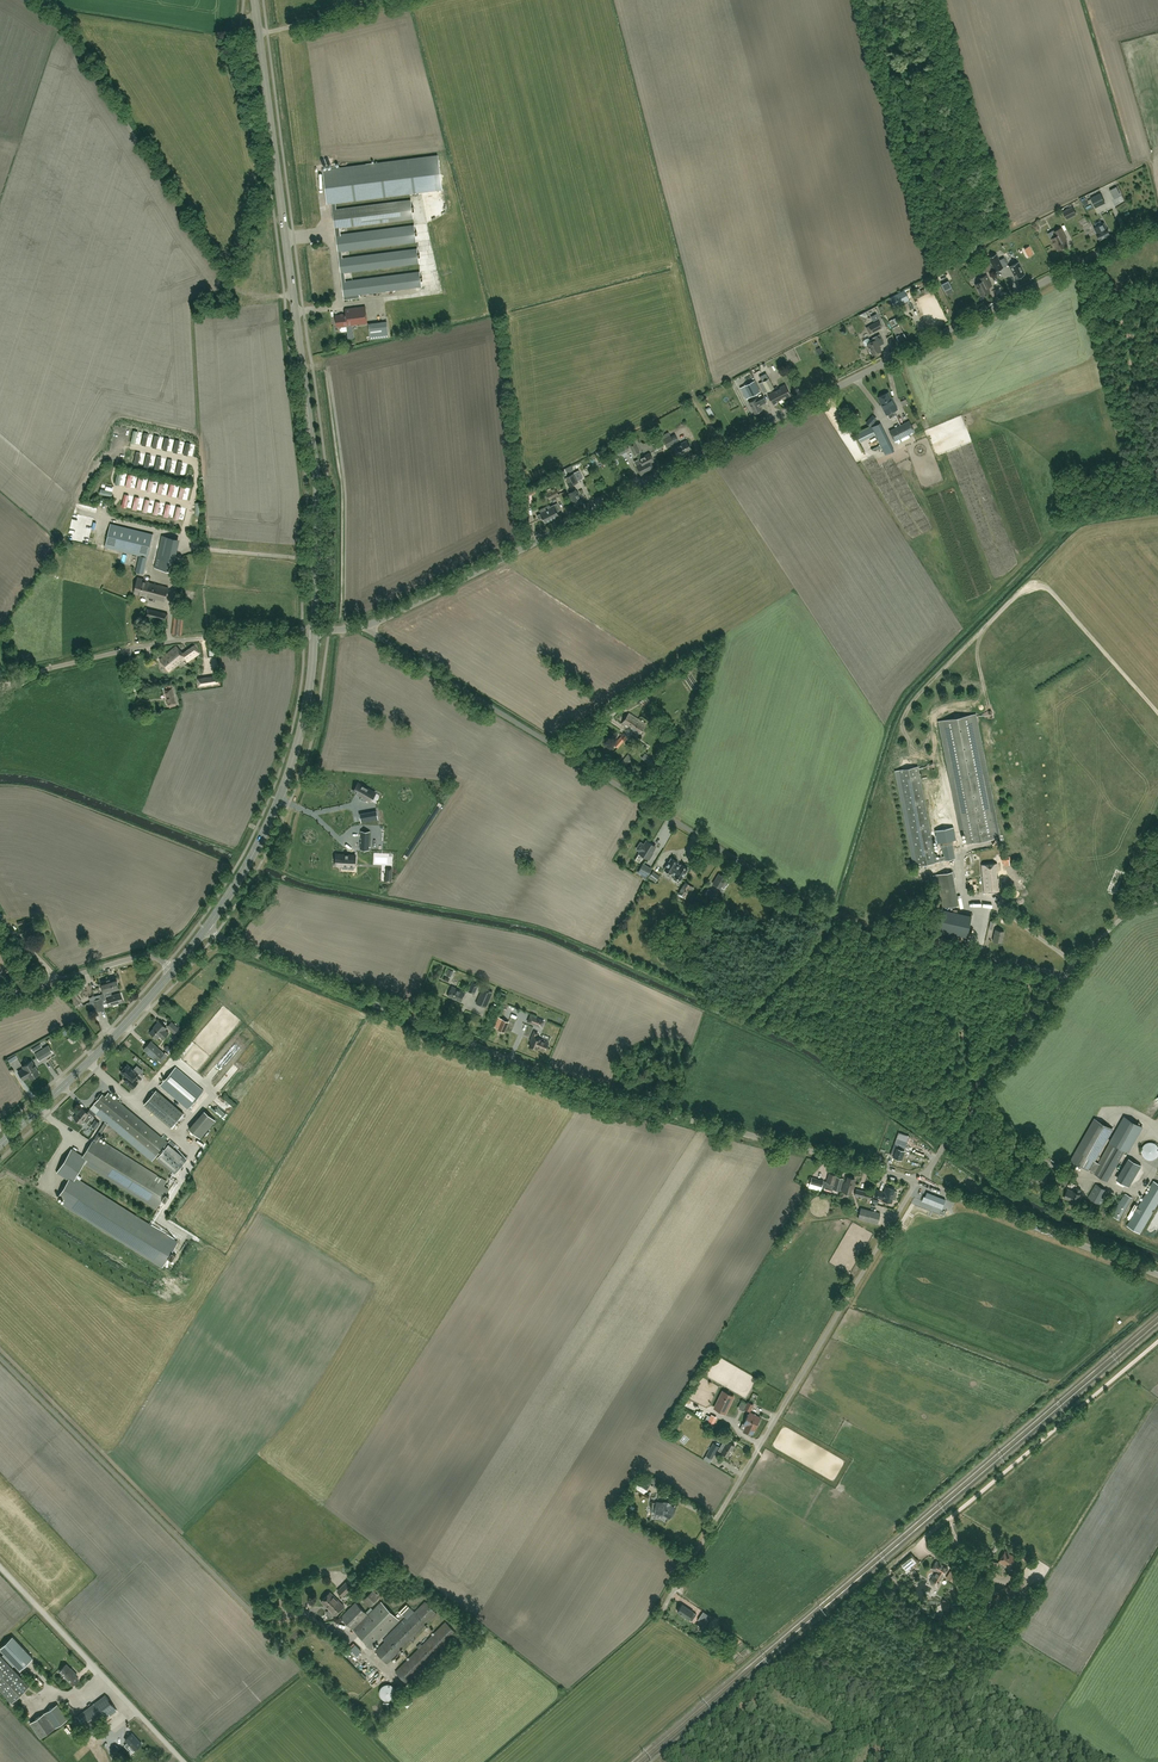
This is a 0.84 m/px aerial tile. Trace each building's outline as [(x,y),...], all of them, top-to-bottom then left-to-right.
[(328,203),(332,203),(344,300),(360,298),(360,294),(422,286),(420,272),(347,281),(346,272),(420,263),(418,249),(343,258),(342,251),(417,242),(415,225),(341,234),(340,227),(414,218),(412,200),(337,209),(336,202),(443,188),(438,155),(324,170),(328,203)] [(1105,203),(1101,193),(1091,198),(1096,207),(1105,203)] [(1063,212),(1067,219),(1076,214),(1073,207),(1063,212)] [(1100,240),(1110,234),(1107,228),(1107,229),(1104,223),(1094,228),(1097,234),(1100,240)] [(1067,240),(1061,228),(1054,231),(1057,236),(1052,238),(1055,243),(1054,244),(1055,246),(1056,246),(1058,250),(1066,246),(1064,242),(1067,240)] [(991,261),(996,271),(1003,267),(998,257),(996,254),(989,257),(991,261)] [(422,259),(422,272),(436,271),(435,258),(422,259)] [(979,264),(984,272),(992,268),(988,260),(979,264)] [(1016,279),(1025,274),(1018,262),(1010,266),(1016,279)] [(992,285),(987,274),(979,278),(981,281),(975,284),(982,296),(990,292),(988,287),(992,285)] [(898,305),(909,300),(907,297),(896,302),(898,305)] [(368,322),(366,306),(346,308),(346,314),(343,314),(343,313),(341,314),(336,315),(337,326),(347,325),(368,322)] [(387,322),(369,324),(370,340),(389,338),(387,322)] [(881,329),(878,323),(870,327),(873,333),(881,329)] [(898,339),(899,340),(899,341),(906,337),(903,331),(899,324),(893,328),(895,332),(895,333),(897,336),(897,337),(898,339)] [(873,354),(881,350),(879,345),(879,343),(884,341),(880,334),(872,338),(873,339),(870,340),(869,338),(864,340),(863,341),(865,345),(866,345),(867,344),(870,350),(870,351),(871,353),(872,353),(873,354)] [(774,388),(769,378),(762,382),(767,391),(774,388)] [(755,394),(749,383),(745,386),(750,396),(755,394)] [(786,398),(791,395),(785,384),(780,387),(781,388),(774,392),(773,391),(768,394),(773,404),(779,401),(778,400),(785,397),(786,398)] [(880,395),(880,396),(878,397),(883,407),(886,414),(897,408),(892,397),(891,397),(888,391),(883,394),(882,394),(880,395)] [(761,406),(767,403),(763,395),(757,399),(757,398),(749,402),(755,413),(762,410),(761,406)] [(875,420),(871,417),(867,422),(870,425),(875,420)] [(909,421),(889,431),(894,440),(899,438),(900,441),(910,436),(909,433),(914,431),(909,421)] [(860,442),(875,434),(871,426),(856,434),(860,442)] [(670,436),(663,440),(667,447),(674,443),(670,436)] [(655,450),(661,447),(658,441),(652,444),(655,450)] [(691,449),(687,441),(673,448),(677,456),(691,449)] [(629,445),(632,450),(637,447),(635,442),(629,445)] [(620,447),(617,449),(620,455),(623,453),(629,450),(626,444),(620,447)] [(632,450),(635,455),(640,453),(637,447),(632,450)] [(652,464),(651,464),(650,462),(653,461),(650,453),(639,458),(642,463),(643,465),(644,465),(645,467),(647,466),(649,470),(653,468),(653,467),(653,466),(652,464)] [(641,475),(649,470),(647,466),(645,467),(644,465),(643,465),(642,463),(636,466),(641,475)] [(122,473),(117,472),(114,486),(119,487),(122,473)] [(569,486),(578,482),(574,473),(565,478),(569,486)] [(133,476),(129,475),(125,488),(130,490),(133,476)] [(144,478),(139,477),(136,490),(140,491),(144,478)] [(154,480),(149,479),(146,493),(151,494),(154,480)] [(164,483),(159,481),(156,495),(161,496),(164,483)] [(175,486),(170,484),(166,498),(171,499),(175,486)] [(185,488),(180,486),(177,500),(182,501),(185,488)] [(527,489),(530,494),(536,491),(533,486),(527,489)] [(556,489),(546,494),(549,500),(559,495),(556,489)] [(580,499),(579,497),(579,496),(580,495),(578,491),(577,492),(576,490),(569,493),(573,502),(576,508),(583,504),(580,498),(580,499)] [(129,495),(124,494),(121,508),(126,509),(129,495)] [(140,498),(135,496),(132,510),(137,511),(140,498)] [(150,500),(145,499),(142,512),(147,514),(150,500)] [(162,502),(157,501),(153,515),(158,516),(162,502)] [(551,508),(547,510),(540,513),(537,515),(539,519),(542,518),(545,522),(559,515),(557,511),(560,510),(557,503),(551,506),(551,508)] [(170,505),(165,504),(162,517),(167,519),(170,505)] [(182,507),(177,506),(173,520),(178,521),(182,507)] [(136,572),(139,573),(144,574),(148,557),(154,534),(111,523),(105,547),(140,555),(136,572)] [(173,572),(180,539),(162,535),(154,567),(173,572)] [(134,593),(147,596),(165,601),(168,587),(149,582),(150,581),(145,580),(145,579),(138,577),(134,593)] [(147,608),(144,620),(155,622),(156,619),(166,622),(168,613),(147,608)] [(182,636),(184,617),(175,616),(172,634),(182,636)] [(185,658),(187,662),(200,653),(194,645),(183,653),(176,646),(160,660),(169,671),(185,658)] [(219,675),(198,678),(199,688),(220,685),(219,675)] [(169,707),(176,705),(172,687),(165,689),(169,707)] [(642,707),(651,701),(643,690),(634,695),(642,707)] [(639,734),(646,723),(639,718),(639,719),(629,712),(622,723),(630,728),(630,730),(633,732),(633,733),(637,736),(639,734)] [(967,843),(999,837),(976,719),(940,726),(961,832),(964,832),(967,843)] [(628,736),(624,733),(614,744),(618,747),(628,736)] [(645,753),(640,758),(651,768),(656,763),(645,753)] [(624,768),(633,757),(629,754),(620,764),(624,768)] [(904,769),(899,770),(917,862),(918,866),(925,864),(955,858),(952,843),(941,845),(943,856),(936,857),(934,850),(933,844),(919,770),(918,766),(914,767),(904,769)] [(358,783),(354,791),(356,792),(356,793),(357,793),(359,794),(358,794),(359,794),(367,798),(371,800),(375,793),(371,790),(358,783)] [(376,811),(360,814),(361,822),(378,819),(376,811)] [(956,839),(954,827),(935,831),(937,843),(956,839)] [(361,842),(360,849),(369,849),(370,831),(361,831),(361,838),(362,838),(361,842)] [(644,854),(643,856),(649,859),(653,854),(651,853),(655,846),(647,840),(644,845),(642,843),(640,843),(637,848),(638,849),(644,854)] [(336,854),(336,865),(342,866),(342,863),(355,864),(355,855),(348,854),(346,854),(336,854)] [(671,858),(664,869),(671,874),(671,873),(674,875),(674,876),(673,878),(678,882),(680,879),(681,880),(688,868),(681,864),(680,866),(677,864),(678,862),(671,858)] [(638,873),(641,875),(646,878),(652,868),(643,863),(638,873)] [(984,892),(1000,890),(997,863),(981,864),(984,892)] [(655,882),(660,876),(653,871),(649,877),(655,882)] [(958,904),(952,872),(936,874),(943,907),(958,904)] [(721,888),(721,887),(724,888),(726,885),(723,884),(727,878),(719,874),(713,883),(721,888)] [(676,897),(681,900),(683,897),(686,899),(689,894),(690,894),(694,887),(686,881),(676,897)] [(715,893),(709,890),(708,889),(704,894),(712,899),(715,893)] [(967,936),(971,915),(942,909),(938,930),(967,936)] [(29,933),(38,929),(35,921),(26,924),(29,933)] [(1002,943),(1004,931),(995,929),(993,941),(1002,943)] [(91,987),(94,996),(105,993),(105,995),(112,993),(111,991),(120,988),(116,977),(101,981),(103,987),(99,988),(98,985),(91,987)] [(478,985),(472,983),(469,991),(475,993),(478,985)] [(461,1001),(465,992),(452,986),(448,996),(461,1001)] [(493,992),(483,987),(476,1003),(486,1007),(493,992)] [(76,1005),(82,1001),(75,993),(70,997),(76,1005)] [(112,993),(105,995),(106,998),(107,997),(109,1005),(110,1005),(123,1001),(121,993),(112,995),(112,993)] [(102,998),(94,1000),(97,1011),(105,1009),(102,998)] [(528,1021),(533,1023),(541,1027),(544,1021),(535,1017),(530,1015),(528,1021)] [(509,1022),(498,1017),(495,1026),(498,1028),(498,1029),(504,1032),(509,1022)] [(150,1032),(157,1038),(160,1035),(164,1039),(169,1033),(165,1030),(167,1028),(160,1021),(155,1026),(156,1026),(150,1032)] [(175,1032),(178,1028),(171,1022),(168,1026),(175,1032)] [(546,1050),(549,1042),(542,1039),(537,1036),(538,1032),(534,1031),(532,1037),(533,1037),(529,1046),(538,1049),(538,1047),(546,1050)] [(157,1061),(165,1053),(151,1041),(144,1049),(157,1061)] [(45,1056),(52,1052),(48,1045),(41,1049),(35,1053),(39,1060),(45,1056)] [(22,1066),(24,1068),(26,1067),(31,1075),(28,1076),(30,1079),(39,1073),(32,1061),(22,1066)] [(127,1078),(124,1081),(133,1088),(137,1083),(133,1080),(138,1074),(127,1064),(121,1072),(127,1078)] [(26,1067),(24,1068),(18,1072),(23,1080),(28,1076),(31,1075),(26,1067)] [(188,1109),(204,1091),(176,1067),(160,1085),(188,1109)] [(184,1113),(156,1090),(144,1104),(171,1128),(184,1113)] [(154,1159),(168,1143),(166,1141),(168,1138),(164,1135),(162,1138),(109,1093),(106,1096),(103,1094),(91,1109),(97,1114),(99,1112),(107,1118),(93,1141),(92,1141),(83,1156),(71,1149),(56,1173),(68,1180),(59,1195),(64,1199),(61,1203),(163,1267),(169,1258),(173,1260),(176,1255),(172,1252),(178,1243),(75,1178),(87,1159),(88,1160),(86,1164),(156,1208),(169,1188),(164,1185),(166,1181),(98,1139),(110,1121),(154,1159)] [(92,1117),(93,1117),(96,1114),(90,1109),(88,1112),(82,1108),(74,1117),(81,1123),(84,1120),(87,1122),(92,1117)] [(205,1110),(189,1129),(200,1138),(215,1120),(205,1110)] [(1125,1116),(1098,1163),(1096,1167),(1107,1173),(1110,1175),(1125,1150),(1128,1152),(1142,1127),(1125,1116)] [(1107,1181),(1110,1175),(1096,1167),(1098,1163),(1094,1161),(1112,1129),(1095,1119),(1071,1160),(1089,1170),(1089,1169),(1093,1172),(1107,1181)] [(187,1160),(169,1145),(157,1158),(175,1174),(187,1160)] [(901,1159),(905,1150),(904,1150),(897,1147),(893,1156),(894,1156),(901,1159)] [(1123,1172),(1133,1178),(1140,1165),(1130,1160),(1123,1172)] [(1043,1185),(1048,1177),(1037,1171),(1032,1179),(1043,1185)] [(1029,1174),(1025,1172),(1022,1178),(1030,1183),(1032,1180),(1027,1177),(1029,1174)] [(825,1181),(824,1184),(823,1188),(833,1190),(833,1189),(840,1191),(844,1178),(837,1176),(837,1175),(829,1173),(827,1181),(825,1181)] [(848,1176),(846,1182),(844,1182),(842,1191),(850,1193),(851,1187),(854,1188),(856,1182),(854,1182),(855,1178),(848,1176)] [(824,1180),(815,1178),(814,1184),(810,1183),(809,1187),(821,1191),(824,1180)] [(1157,1205),(1157,1183),(1154,1181),(1128,1225),(1141,1233),(1157,1205)] [(1096,1183),(1088,1197),(1100,1204),(1108,1191),(1096,1183)] [(885,1192),(877,1189),(875,1196),(883,1198),(883,1200),(891,1202),(892,1199),(895,1199),(896,1199),(897,1192),(897,1191),(894,1191),(895,1189),(886,1187),(885,1192)] [(871,1199),(873,1193),(856,1188),(854,1195),(871,1199)] [(1080,1193),(1082,1190),(1077,1188),(1076,1192),(1074,1191),(1069,1189),(1065,1198),(1070,1200),(1078,1204),(1082,1194),(1080,1193)] [(943,1204),(945,1199),(927,1192),(925,1196),(924,1196),(922,1201),(938,1207),(940,1203),(943,1204)] [(1132,1198),(1125,1193),(1112,1215),(1119,1220),(1132,1198)] [(878,1223),(880,1213),(861,1208),(858,1218),(878,1223)] [(733,1396),(723,1391),(715,1408),(725,1413),(733,1396)] [(745,1408),(750,1411),(754,1404),(748,1401),(745,1408)] [(760,1418),(749,1412),(744,1424),(747,1425),(744,1430),(752,1434),(754,1429),(755,1429),(760,1418)] [(729,1456),(735,1445),(728,1441),(727,1441),(725,1439),(725,1440),(719,1450),(718,1449),(718,1450),(721,1451),(729,1456)] [(712,1458),(719,1446),(714,1443),(706,1455),(712,1458)] [(643,1476),(639,1483),(646,1488),(650,1481),(643,1476)] [(669,1517),(675,1507),(669,1504),(667,1502),(665,1502),(665,1503),(657,1502),(652,1501),(651,1512),(664,1513),(669,1517)] [(1010,1567),(1016,1557),(1007,1551),(1001,1561),(1010,1567)] [(899,1578),(917,1562),(918,1563),(919,1562),(917,1559),(916,1560),(911,1554),(911,1555),(893,1571),(899,1578)] [(934,1574),(931,1579),(931,1580),(931,1581),(931,1582),(932,1582),(932,1583),(933,1584),(938,1587),(945,1575),(944,1575),(948,1567),(937,1561),(932,1568),(937,1571),(935,1575),(934,1574)] [(1012,1596),(1024,1585),(1018,1578),(1006,1590),(1012,1596)] [(346,1582),(337,1591),(342,1596),(351,1587),(346,1582)] [(372,1591),(363,1600),(370,1607),(379,1598),(372,1591)] [(330,1592),(321,1601),(335,1615),(344,1606),(330,1592)] [(425,1601),(375,1651),(387,1663),(410,1640),(412,1642),(416,1638),(414,1637),(437,1613),(425,1601)] [(356,1602),(341,1617),(352,1629),(367,1614),(356,1602)] [(381,1602),(353,1629),(367,1643),(365,1644),(370,1648),(399,1619),(381,1602)] [(682,1604),(677,1611),(689,1619),(691,1615),(694,1617),(696,1614),(693,1612),(682,1604)] [(705,1624),(708,1620),(701,1615),(698,1619),(705,1624)] [(419,1648),(396,1672),(408,1684),(457,1634),(445,1622),(422,1645),(420,1643),(417,1646),(419,1648)] [(33,1658),(13,1636),(0,1648),(0,1649),(5,1654),(3,1655),(13,1667),(15,1665),(20,1670),(33,1658)] [(0,1654),(0,1689),(12,1702),(29,1686),(0,1654)] [(73,1685),(79,1679),(75,1676),(77,1674),(73,1670),(73,1671),(66,1664),(60,1671),(73,1685)] [(95,1724),(116,1708),(106,1695),(78,1716),(92,1734),(98,1729),(95,1724)] [(40,1737),(67,1719),(67,1718),(57,1704),(30,1722),(40,1737)] [(135,1750),(142,1743),(132,1733),(125,1740),(128,1743),(125,1745),(128,1749),(132,1746),(135,1750)] [(116,1753),(120,1749),(115,1744),(111,1748),(116,1753)]
